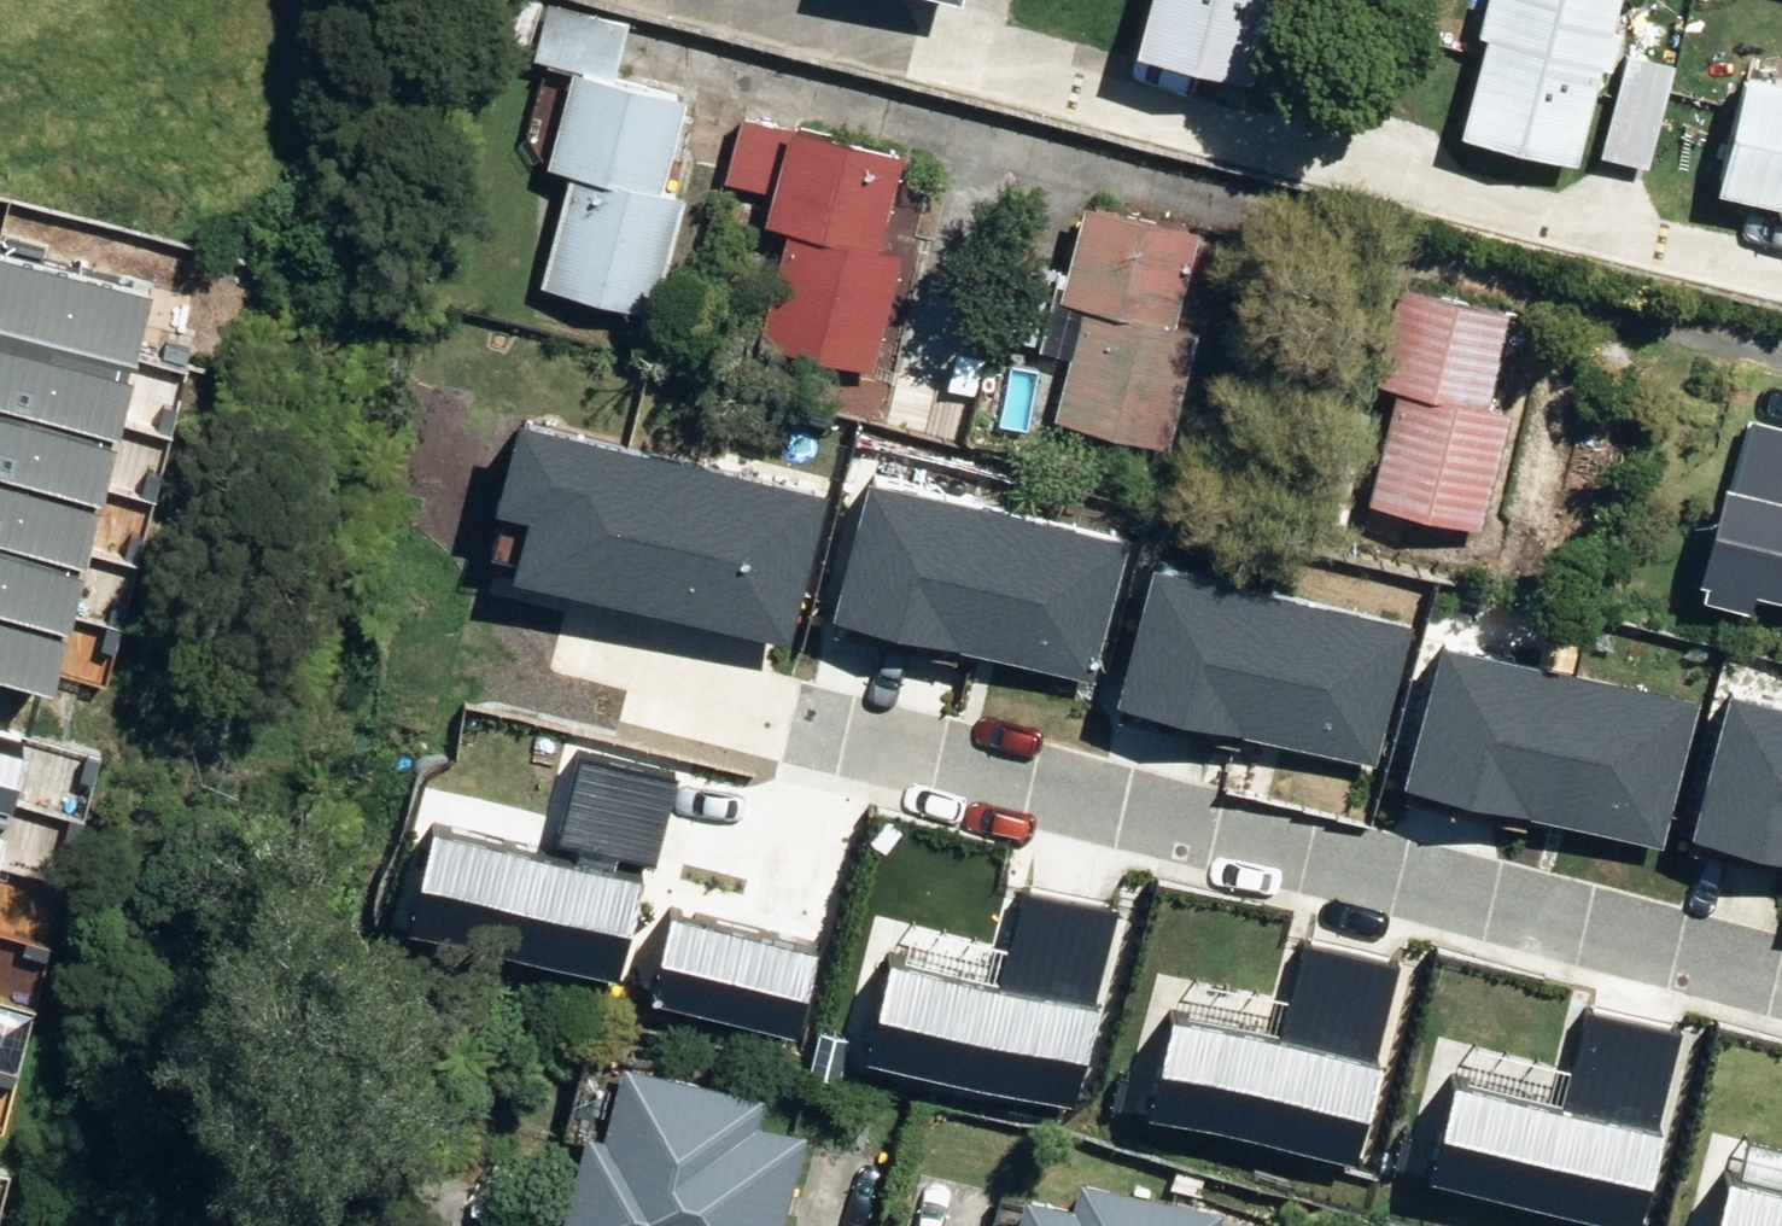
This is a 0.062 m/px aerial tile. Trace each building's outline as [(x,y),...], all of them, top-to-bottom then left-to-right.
[(1265,61),(1280,0),(1161,0),(1152,34),(1265,61)] [(1588,141),(1628,0),(1495,0),(1490,20),(1501,23),(1476,109),(1588,141)] [(1609,146),(1656,157),(1681,54),(1633,43),(1609,146)] [(1751,48),(1723,166),(1781,180),(1781,56),(1751,48)] [(695,85),(585,55),(558,153),(581,158),(552,272),(663,301),(692,187),(671,181),(695,85)] [(767,329),(879,359),(910,246),(885,240),(911,143),(750,99),(730,172),(780,186),(774,209),(798,215),(767,329)] [(1067,413),(1167,436),(1193,321),(1186,319),(1208,221),(1090,196),(1075,262),(1031,250),(1012,336),(1081,351),(1067,413)] [(0,226),(0,295),(142,331),(158,266),(0,226)] [(1379,495),(1496,522),(1523,403),(1503,399),(1523,305),(1410,280),(1388,379),(1404,383),(1379,495)] [(0,295),(0,364),(125,395),(142,331),(0,295)] [(0,364),(0,432),(109,460),(125,395),(0,364)] [(1781,577),(1781,416),(1760,409),(1712,581),(1763,595),(1769,573),(1781,577)] [(475,549),(726,626),(768,486),(517,410),(475,549)] [(0,432),(0,501),(93,524),(109,460),(0,432)] [(788,594),(1040,670),(1082,531),(831,455),(788,594)] [(0,501),(0,570),(76,589),(93,524),(0,501)] [(1356,537),(1388,542),(1393,517),(1361,512),(1356,537)] [(1109,685),(1361,761),(1403,622),(1152,546),(1109,685)] [(0,570),(0,638),(60,653),(76,589),(0,570)] [(1447,763),(1699,839),(1741,700),(1490,624),(1447,763)] [(1781,819),(1781,667),(1767,662),(1725,802),(1781,819)] [(16,780),(32,716),(0,708),(0,776),(16,780)] [(421,901),(630,954),(678,767),(583,743),(561,831),(446,801),(421,901)] [(16,780),(0,776),(0,843),(16,780)] [(871,1031),(1080,1084),(1128,897),(1033,873),(1011,961),(896,932),(871,1031)] [(820,935),(680,901),(661,979),(802,1012),(820,935)] [(1152,1097),(1362,1150),(1410,964),(1315,939),(1292,1027),(1178,998),(1152,1097)] [(1431,1160),(1641,1213),(1689,1027),(1594,1002),(1571,1090),(1457,1061),(1431,1160)] [(532,1225),(811,1225),(846,1055),(628,1010),(611,1092),(561,1082),(532,1225)] [(1234,1194),(1015,1152),(1001,1225),(1228,1225),(1234,1194)] [(1731,1156),(1713,1225),(1781,1225),(1781,1169),(1731,1156)]
